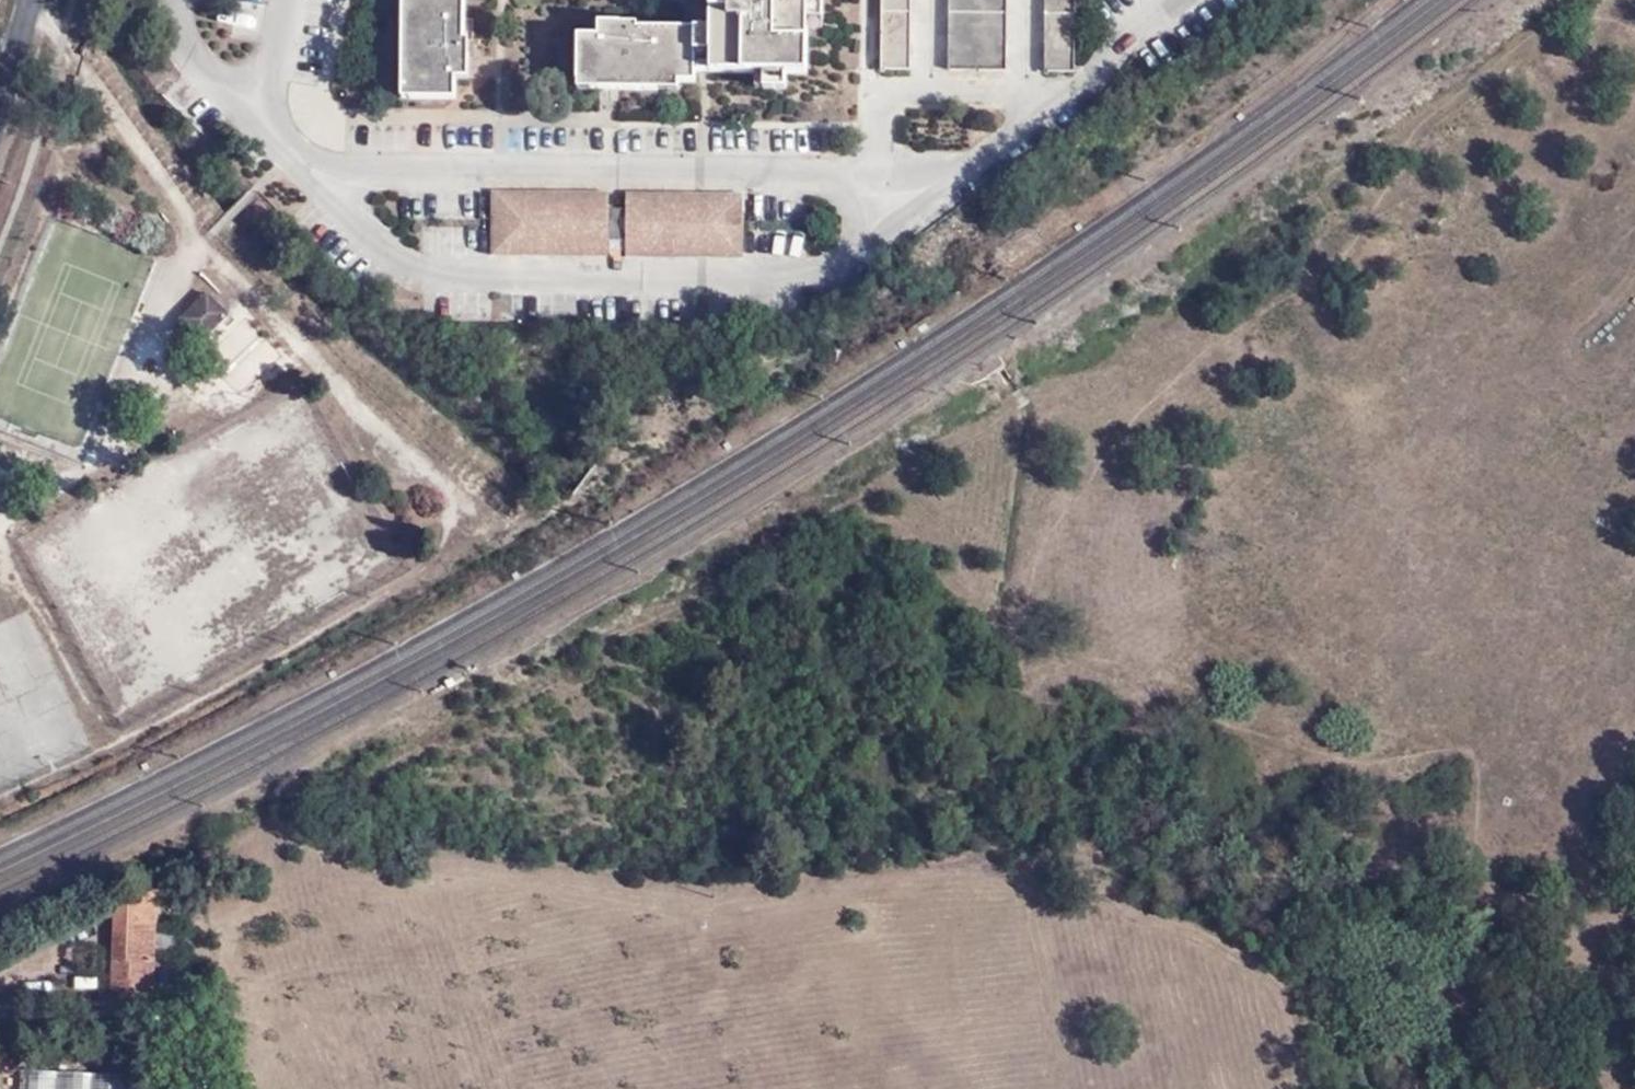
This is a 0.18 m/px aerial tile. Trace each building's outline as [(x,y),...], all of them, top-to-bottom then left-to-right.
[(403,96),(454,96),(455,78),(468,77),(469,39),(464,39),(464,0),(403,0),(403,96)] [(708,69),(760,68),(761,86),(784,87),(786,68),(803,69),(804,16),(818,16),(818,0),(709,0),(709,24),(708,69)] [(907,0),(879,0),(877,65),(906,67),(907,0)] [(1001,65),(1001,0),(947,0),(946,66),(1001,65)] [(1043,67),(1072,66),(1072,0),(1043,0),(1043,67)] [(694,80),(694,67),(695,24),(630,22),(630,18),(594,18),(593,29),(574,29),(575,88),(673,89),(675,79),(694,80)] [(694,67),(708,69),(709,24),(695,24),(694,67)] [(607,255),(607,190),(492,190),(491,254),(607,255)] [(741,193),(627,192),(625,255),(742,256),(741,193)] [(230,313),(206,292),(181,318),(201,339),(230,313)] [(153,1001),(160,890),(138,902),(114,912),(110,999),(153,1001)] [(136,1071),(30,1064),(29,1083),(28,1088),(135,1088),(136,1071)]
